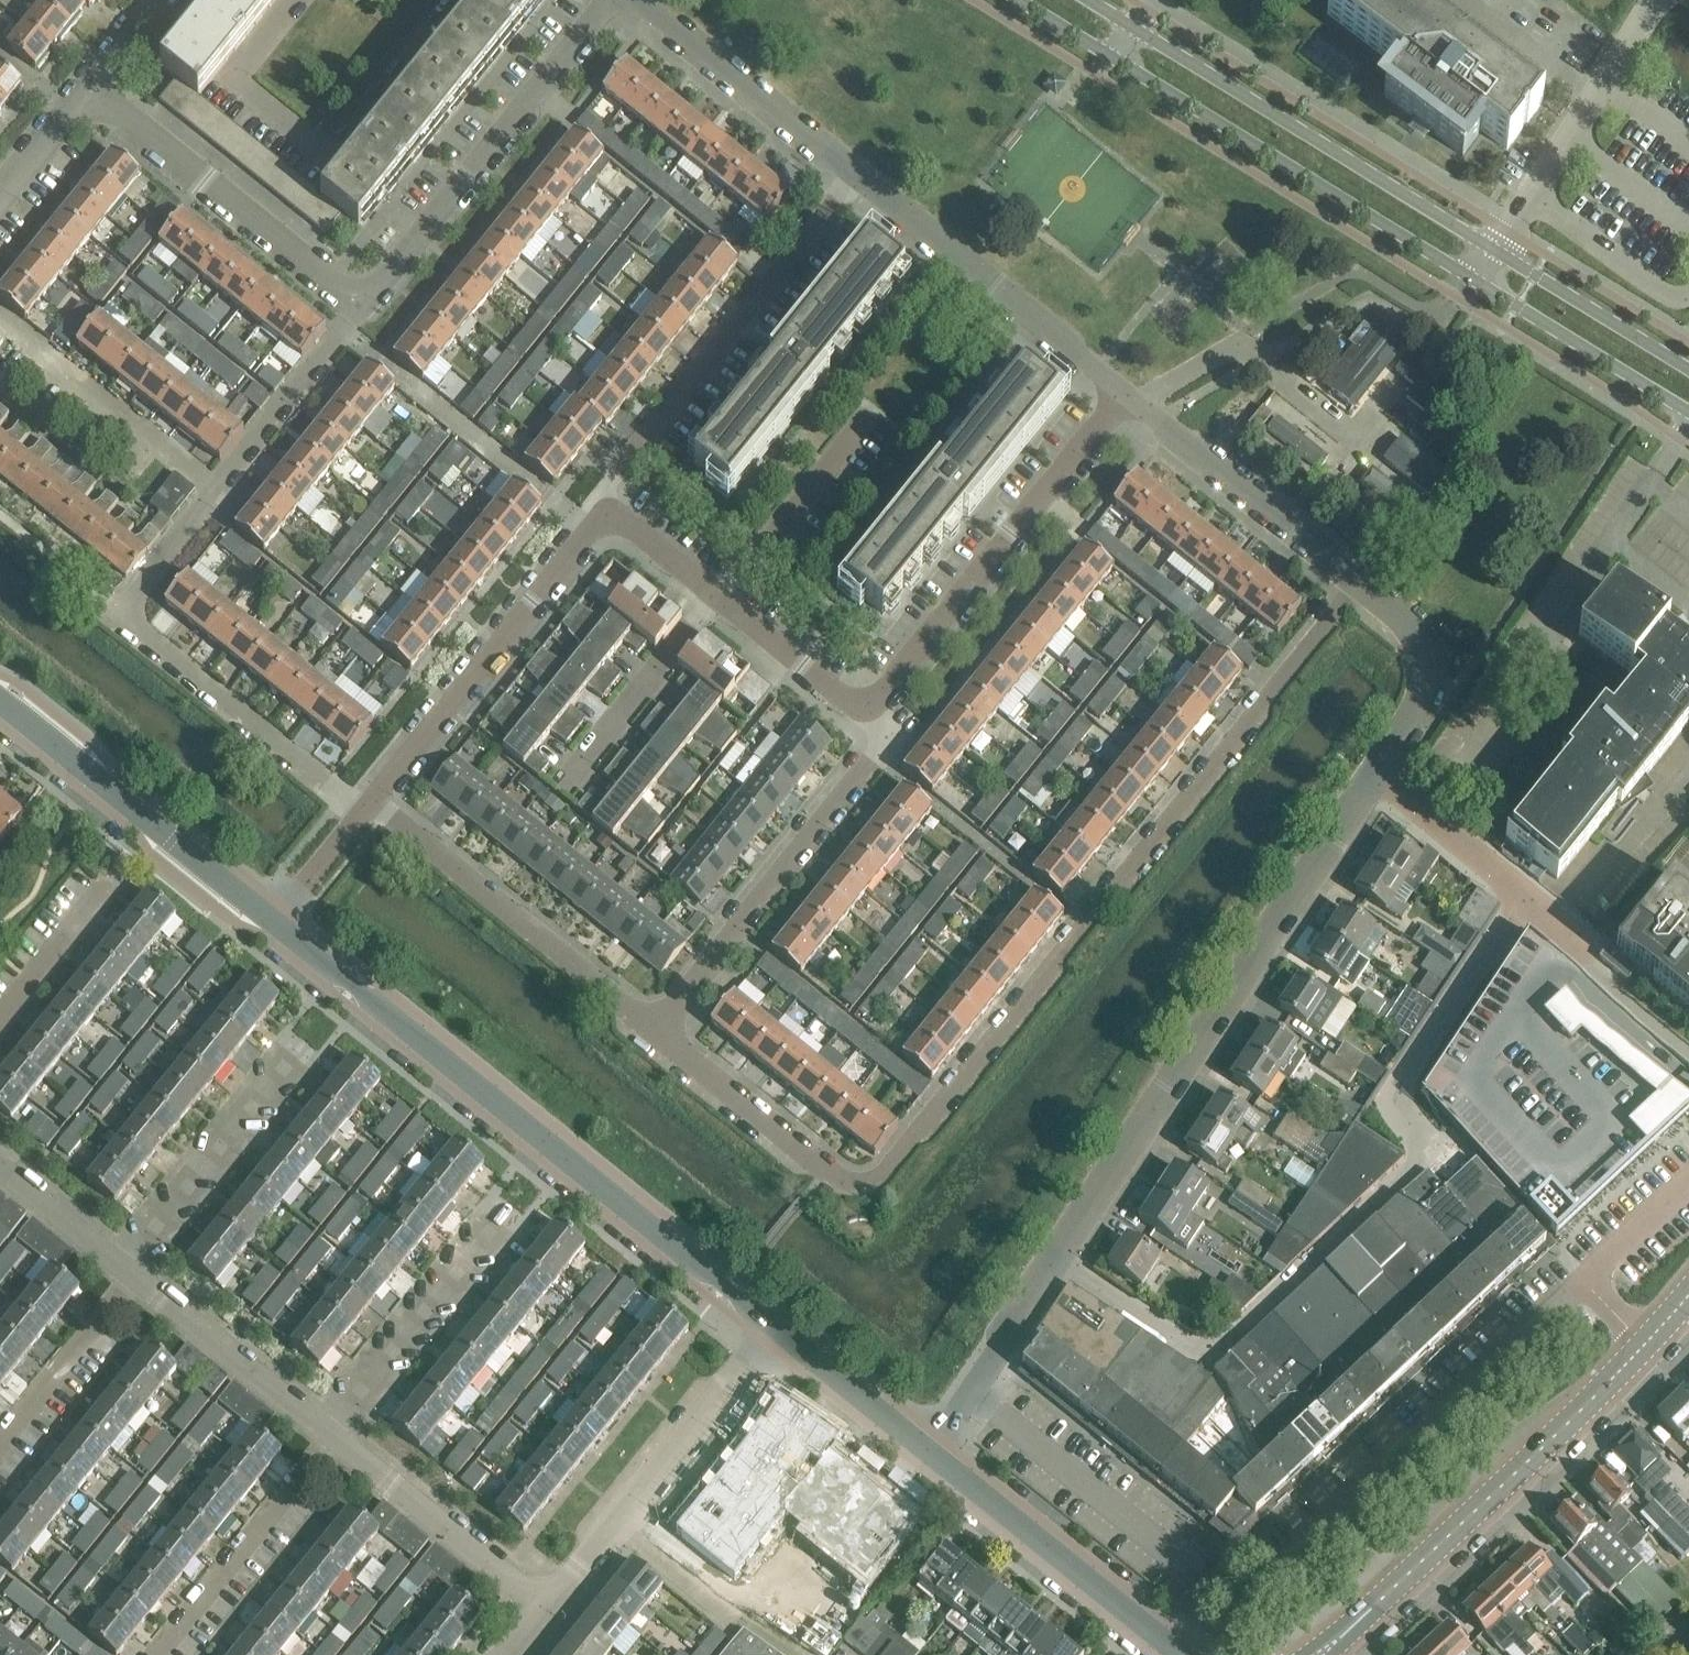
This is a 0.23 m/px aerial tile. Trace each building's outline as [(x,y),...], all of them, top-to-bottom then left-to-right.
[(89,8),(80,0),(45,0),(42,5),(72,29),(83,15),(80,13),(86,5),(89,8)] [(175,79),(186,88),(196,97),(197,98),(198,96),(275,0),(211,0),(212,8),(203,19),(192,20),(186,27),(187,32),(160,66),(175,79)] [(321,196),(331,205),(342,213),(358,226),(386,192),(391,192),(396,185),(395,174),(404,163),(415,162),(433,139),(432,135),(541,0),(478,0),(321,195),(320,196),(321,196)] [(1474,47),(1473,49),(1407,0),(1336,0),(1326,13),(1403,71),(1400,76),(1399,75),(1383,95),(1416,120),(1413,124),(1427,135),(1430,131),(1462,155),(1478,135),(1477,134),(1481,129),(1507,149),(1542,102),(1482,57),(1485,53),(1476,46),(1474,47)] [(42,5),(25,25),(52,47),(58,40),(61,42),(72,29),(42,5)] [(8,46),(35,68),(36,67),(38,69),(49,56),(47,54),(52,47),(25,25),(8,46)] [(603,91),(604,91),(624,107),(646,80),(625,63),(603,91)] [(4,106),(10,99),(13,101),(23,88),(21,87),(22,85),(0,68),(0,102),(4,106)] [(159,100),(169,108),(186,88),(175,79),(159,100)] [(646,80),(624,107),(644,124),(667,96),(646,80)] [(196,97),(186,88),(169,108),(180,117),(196,97)] [(180,117),(190,125),(208,103),(198,96),(197,98),(196,97),(180,117)] [(667,96),(644,124),(665,140),(687,113),(667,96)] [(218,112),(208,103),(190,125),(200,134),(218,112)] [(200,134),(211,142),(228,120),(218,112),(200,134)] [(596,141),(607,129),(586,112),(576,125),(596,141)] [(687,113),(665,140),(685,156),(707,129),(687,113)] [(239,128),(228,120),(211,142),(221,150),(239,128)] [(221,150),(232,159),(249,137),(239,128),(221,150)] [(617,158),(627,145),(607,129),(596,141),(617,158)] [(707,129),(685,156),(705,173),(727,145),(707,129)] [(586,175),(603,155),(575,132),(558,153),(586,175)] [(260,145),(249,137),(232,159),(242,167),(260,145)] [(242,167),(252,175),(270,153),(260,145),(242,167)] [(637,174),(647,162),(627,145),(617,158),(637,174)] [(727,145),(705,173),(726,189),(748,162),(727,145)] [(123,196),(140,175),(113,153),(96,174),(123,196)] [(280,162),(270,153),(252,175),(263,184),(280,162)] [(558,153),(542,174),(569,196),(581,205),(596,185),(585,176),(586,175),(558,153)] [(273,192),(291,170),(280,162),(263,184),(273,192)] [(657,191),(668,178),(647,162),(637,174),(657,191)] [(748,162),(726,189),(746,206),(768,178),(748,162)] [(301,178),(291,170),(273,192),(284,200),(301,178)] [(107,216),(123,196),(96,174),(79,194),(107,216)] [(553,216),(569,196),(542,174),(525,194),(553,216)] [(294,209),(311,187),(301,178),(284,200),(294,209)] [(678,207),(688,194),(668,178),(657,191),(678,207)] [(746,206),(767,222),(789,195),(768,178),(746,206)] [(321,195),(311,187),(294,209),(304,217),(321,196),(320,196),(321,195)] [(637,216),(649,201),(637,191),(624,206),(637,216)] [(90,237),(107,216),(79,194),(63,214),(90,237)] [(525,194),(509,214),(537,236),(547,245),(562,225),(552,217),(553,216),(525,194)] [(698,223),(708,211),(688,194),(678,207),(698,223)] [(315,225),(331,205),(321,196),(304,217),(315,225)] [(179,207),(167,197),(154,213),(166,223),(179,207)] [(659,200),(642,221),(654,231),(671,210),(659,200)] [(342,213),(331,205),(315,225),(325,234),(342,213)] [(637,216),(624,206),(611,222),(624,232),(637,216)] [(718,240),(729,227),(708,211),(698,223),(718,240)] [(74,257),(90,237),(63,214),(47,235),(74,257)] [(159,242),(180,259),(202,231),(181,214),(159,242)] [(520,257),(537,236),(509,214),(493,235),(520,257)] [(642,221),(629,237),(641,247),(654,231),(642,221)] [(146,248),(159,232),(146,222),(134,238),(146,248)] [(739,256),(749,243),(729,227),(718,240),(739,256)] [(180,259),(200,275),(222,248),(202,231),(180,259)] [(604,257),(617,241),(604,231),(591,247),(604,257)] [(47,235),(30,255),(58,277),(74,257),(47,235)] [(504,277),(520,257),(493,235),(476,255),(504,277)] [(133,263),(146,248),(134,238),(121,254),(133,263)] [(710,241),(693,262),(720,284),(737,263),(710,241)] [(694,463),(728,491),(904,273),(870,245),(694,463)] [(609,261),(622,271),(634,256),(622,246),(609,261)] [(591,273),(604,257),(591,247),(579,263),(591,273)] [(200,275),(220,292),(243,264),(222,248),(200,275)] [(41,298),(58,277),(30,255),(14,275),(41,298)] [(487,297),(504,277),(476,255),(460,275),(487,297)] [(609,261),(596,277),(609,287),(622,271),(609,261)] [(693,262),(677,282),(704,304),(720,284),(693,262)] [(113,288),(126,273),(114,263),(101,278),(113,288)] [(220,292),(241,308),(263,280),(243,264),(220,292)] [(136,281),(152,293),(162,281),(146,269),(136,281)] [(571,298),(584,282),(571,272),(559,288),(571,298)] [(41,298),(14,275),(0,292),(0,299),(24,319),(41,298)] [(471,318),(487,297),(460,275),(444,296),(471,318)] [(100,304),(113,288),(101,278),(88,294),(100,304)] [(241,308),(261,324),(283,297),(263,280),(241,308)] [(152,293),(168,306),(178,294),(162,281),(152,293)] [(677,282),(660,302),(688,325),(704,304),(677,282)] [(148,299),(132,286),(122,298),(138,311),(148,299)] [(576,302),(589,312),(602,296),(589,286),(576,302)] [(571,298),(559,288),(546,303),(558,314),(571,298)] [(455,338),(471,318),(444,296),(427,316),(455,338)] [(261,324),(281,341),(304,313),(283,297),(261,324)] [(148,299),(138,311),(154,324),(164,311),(148,299)] [(192,326),(202,314),(187,301),(177,314),(192,326)] [(576,302),(564,318),(576,328),(589,312),(576,302)] [(660,302),(644,323),(671,345),(688,325),(660,302)] [(80,329),(93,313),(81,303),(68,319),(80,329)] [(538,338),(551,323),(539,312),(526,328),(538,338)] [(281,341),(271,353),(292,370),(302,358),(325,330),(304,313),(281,341)] [(192,326),(209,339),(218,327),(202,314),(192,326)] [(438,358),(455,338),(427,316),(411,336),(438,358)] [(77,344),(98,361),(120,333),(99,317),(77,344)] [(80,329),(68,319),(54,336),(67,346),(80,329)] [(189,332),(173,319),(163,331),(179,344),(189,332)] [(644,323),(627,343),(655,365),(671,345),(644,323)] [(1363,324),(1349,342),(1348,343),(1358,351),(1373,332),(1372,331),(1363,324)] [(544,343),(556,353),(569,337),(556,327),(544,343)] [(526,354),(538,338),(526,328),(513,344),(526,354)] [(204,344),(189,332),(179,344),(194,357),(204,344)] [(140,350),(120,333),(98,361),(118,377),(140,350)] [(638,385),(655,365),(627,343),(615,333),(599,354),(638,385)] [(218,346),(233,359),(243,347),(228,334),(218,346)] [(1376,334),(1329,392),(1353,412),(1365,395),(1400,353),(1387,343),(1376,334)] [(411,336),(394,357),(421,379),(438,358),(411,336)] [(140,350),(118,377),(138,394),(161,366),(168,358),(147,341),(140,350)] [(544,343),(531,358),(543,368),(556,353),(544,343)] [(243,347),(233,359),(249,372),(259,360),(243,347)] [(229,364),(213,352),(204,364),(219,377),(229,364)] [(506,379),(519,363),(506,353),(493,369),(506,379)] [(595,384),(622,406),(638,385),(599,354),(583,374),(595,384)] [(1460,401),(1407,357),(1394,374),(1414,390),(1405,401),(1423,415),(1432,404),(1447,417),(1460,401)] [(245,377),(229,364),(219,377),(235,389),(245,377)] [(378,408),(395,387),(368,365),(351,386),(378,408)] [(181,383),(161,366),(138,394),(159,410),(181,383)] [(274,392),(284,380),(268,367),(258,379),(274,392)] [(511,383),(523,393),(536,377),(524,367),(511,383)] [(506,379),(493,369),(481,385),(493,395),(506,379)] [(882,615),(1058,397),(1024,370),(848,588),(882,615)] [(159,410),(179,427),(201,399),(181,383),(159,410)] [(511,383),(498,399),(511,409),(523,393),(511,383)] [(270,397),(254,384),(244,396),(260,409),(270,397)] [(595,384),(578,404),(606,426),(622,406),(595,384)] [(392,419),(378,408),(351,386),(334,406),(362,428),(375,439),(392,419)] [(564,393),(548,413),(558,422),(586,444),(602,424),(605,427),(606,426),(578,404),(564,393)] [(473,420),(486,404),(473,394),(460,410),(473,420)] [(222,415),(201,399),(179,427),(199,443),(222,415)] [(345,448),(362,428),(334,406),(318,426),(345,448)] [(1247,426),(1257,434),(1272,415),(1262,407),(1247,426)] [(478,424),(490,434),(503,418),(491,408),(478,424)] [(1437,409),(1424,424),(1437,435),(1450,421),(1437,409)] [(242,432),(222,415),(199,443),(220,460),(242,432)] [(1267,432),(1320,472),(1329,460),(1277,420),(1267,432)] [(12,485),(26,496),(52,517),(66,529),(92,550),(119,572),(152,532),(124,509),(118,517),(0,422),(0,475),(12,485)] [(558,422),(542,442),(569,464),(586,444),(558,422)] [(1428,448),(1437,438),(1418,423),(1410,433),(1428,448)] [(318,426),(301,446),(329,469),(345,448),(318,426)] [(435,454),(448,438),(435,428),(423,444),(435,454)] [(422,470),(435,454),(423,444),(412,435),(400,451),(422,470)] [(1404,437),(1385,460),(1428,495),(1447,473),(1404,437)] [(453,442),(440,458),(453,468),(466,452),(453,442)] [(552,485),(569,464),(542,442),(525,463),(552,485)] [(313,489),(329,469),(301,446),(285,467),(313,489)] [(380,476),(390,485),(403,495),(419,474),(396,456),(380,476)] [(440,458),(428,474),(440,484),(453,468),(440,458)] [(285,467),(269,487),(296,509),(309,519),(325,499),(313,489),(285,467)] [(1373,511),(1380,503),(1394,515),(1406,500),(1372,472),(1360,487),(1370,495),(1363,503),(1373,511)] [(502,473),(485,495),(497,504),(525,526),(542,505),(514,483),(502,473)] [(1468,482),(1459,475),(1458,474),(1443,493),(1453,501),(1468,482)] [(1136,475),(1114,503),(1135,520),(1157,492),(1136,475)] [(418,485),(408,500),(420,510),(433,494),(423,485),(420,483),(418,485)] [(390,512),(403,495),(390,485),(377,502),(390,512)] [(280,530),(296,509),(269,487),(252,507),(280,530)] [(1177,508),(1157,492),(1135,520),(1155,536),(1177,508)] [(408,500),(395,516),(407,526),(420,510),(408,500)] [(497,504),(481,525),(509,547),(525,526),(497,504)] [(263,550),(280,530),(252,507),(236,528),(263,550)] [(1197,525),(1177,508),(1155,536),(1175,552),(1197,525)] [(371,536),(382,521),(370,511),(358,526),(371,536)] [(388,525),(375,541),(388,551),(400,535),(388,525)] [(481,525),(465,545),(493,567),(509,547),(481,525)] [(1218,541),(1197,525),(1175,552),(1196,569),(1218,541)] [(357,553),(371,536),(358,526),(345,543),(357,553)] [(1086,538),(1107,555),(1117,542),(1096,526),(1086,538)] [(220,545),(236,558),(246,546),(230,532),(220,545)] [(375,541),(363,557),(375,567),(388,551),(375,541)] [(1238,557),(1218,541),(1196,569),(1216,585),(1238,557)] [(1137,559),(1117,542),(1107,555),(1127,571),(1137,559)] [(465,545),(449,566),(476,588),(493,567),(465,545)] [(261,558),(246,546),(236,558),(251,571),(261,558)] [(1112,568),(1085,546),(1068,567),(1096,589),(1112,568)] [(338,577),(350,562),(338,552),(326,567),(338,577)] [(1259,574),(1238,557),(1216,585),(1236,602),(1259,574)] [(1157,575),(1137,559),(1127,571),(1147,588),(1157,575)] [(200,560),(165,603),(186,620),(208,592),(221,576),(200,560)] [(260,578),(276,591),(287,578),(271,565),(260,578)] [(355,566),(343,582),(355,592),(368,576),(355,566)] [(449,566),(432,586),(460,608),(476,588),(449,566)] [(325,594),(338,577),(326,567),(312,584),(325,594)] [(1079,609),(1096,589),(1068,567),(1052,587),(1079,609)] [(417,574),(401,594),(404,597),(416,607),(444,629),(460,608),(432,586),(417,574)] [(1279,590),(1259,574),(1236,602),(1257,618),(1279,590)] [(1178,592),(1157,575),(1147,588),(1168,604),(1178,592)] [(621,593),(601,577),(586,594),(611,614),(647,642),(655,649),(681,617),(634,578),(621,593)] [(302,591),(287,578),(276,591),(292,603),(302,591)] [(343,582),(330,598),(342,608),(355,592),(343,582)] [(1079,609),(1052,587),(1035,607),(1063,629),(1079,609)] [(1638,681),(1688,722),(1688,657),(1685,654),(1688,650),(1688,647),(1662,613),(1654,619),(1615,588),(1579,634),(1638,681)] [(1300,607),(1279,590),(1257,618),(1278,635),(1300,607)] [(208,592),(186,620),(206,636),(229,609),(208,592)] [(1178,592),(1168,604),(1188,621),(1198,608),(1204,601),(1195,594),(1189,601),(1178,592)] [(404,597),(388,618),(400,627),(428,649),(444,629),(416,607),(404,597)] [(1135,614),(1147,624),(1160,608),(1148,598),(1135,614)] [(316,602),(306,614),(317,624),(327,611),(316,602)] [(604,623),(576,606),(569,615),(614,652),(623,641),(638,654),(647,642),(611,614),(604,623)] [(1035,607),(1019,628),(1046,650),(1059,660),(1075,640),(1063,629),(1035,607)] [(1218,625),(1198,608),(1188,621),(1208,637),(1218,625)] [(249,625),(229,609),(206,636),(227,652),(249,625)] [(327,611),(317,624),(333,636),(342,623),(327,611)] [(1177,622),(1165,612),(1152,628),(1164,638),(1177,622)] [(576,658),(611,687),(621,674),(606,662),(614,652),(569,615),(561,626),(583,649),(576,658)] [(388,618),(371,639),(383,648),(411,670),(428,649),(400,627),(388,618)] [(1128,623),(1115,638),(1128,648),(1140,633),(1128,623)] [(269,641),(249,625),(227,652),(247,669),(269,641)] [(1238,641),(1218,625),(1208,637),(1229,653),(1238,641)] [(1003,648),(1030,670),(1046,650),(1019,628),(1003,648)] [(352,631),(342,644),(358,657),(368,644),(352,631)] [(755,710),(772,690),(704,634),(677,667),(685,673),(686,673),(722,701),(721,702),(728,707),(738,696),(755,710)] [(1145,637),(1132,652),(1145,662),(1157,647),(1145,637)] [(1128,648),(1115,638),(1102,654),(1114,664),(1128,648)] [(290,658),(269,641),(247,669),(267,685),(290,658)] [(1259,658),(1238,641),(1229,653),(1249,670),(1259,658)] [(368,644),(358,657),(374,669),(384,657),(368,644)] [(1003,648),(986,668),(1014,690),(1024,699),(1040,678),(1030,670),(1003,648)] [(1214,650),(1197,671),(1225,693),(1241,672),(1214,650)] [(602,699),(611,687),(576,658),(568,668),(540,652),(533,660),(578,697),(587,687),(602,699)] [(1132,678),(1145,662),(1132,652),(1119,668),(1132,678)] [(310,674),(290,658),(267,685),(288,702),(310,674)] [(570,707),(578,697),(533,660),(525,671),(546,695),(540,703),(575,732),(585,719),(570,707)] [(1082,679),(1095,689),(1107,673),(1095,663),(1082,679)] [(396,667),(386,680),(399,690),(409,677),(396,667)] [(997,711),(1014,690),(986,668),(970,689),(997,711)] [(1225,693),(1197,671),(1181,691),(1208,713),(1225,693)] [(691,697),(683,707),(729,744),(736,734),(714,711),(721,702),(722,701),(686,673),(685,673),(676,685),(691,697)] [(310,674),(288,702),(308,718),(330,691),(310,674)] [(1112,677),(1099,693),(1112,703),(1124,687),(1112,677)] [(1069,695),(1082,705),(1095,689),(1082,679),(1069,695)] [(1688,722),(1638,681),(1610,716),(1601,709),(1560,761),(1564,764),(1505,838),(1557,880),(1616,805),(1620,809),(1688,722)] [(970,689),(953,709),(981,731),(997,711),(970,689)] [(330,691),(308,718),(328,734),(351,707),(330,691)] [(1208,713),(1181,691),(1164,712),(1192,734),(1208,713)] [(1112,703),(1099,693),(1087,709),(1099,719),(1112,703)] [(575,732),(540,703),(531,713),(504,697),(497,706),(542,742),(550,732),(565,744),(575,732)] [(1062,729),(1074,714),(1062,704),(1049,719),(1062,729)] [(533,753),(542,742),(497,706),(488,716),(510,740),(503,749),(538,778),(549,765),(533,753)] [(729,744),(683,707),(674,718),(659,706),(649,718),(685,747),(693,738),(721,753),(729,744)] [(351,707),(328,734),(349,751),(371,724),(351,707)] [(964,752),(981,731),(953,709),(937,729),(964,752)] [(1192,734),(1164,712),(1148,732),(1175,754),(1192,734)] [(677,756),(685,747),(649,718),(640,730),(655,742),(646,753),(692,789),(700,779),(677,756)] [(1079,718),(1067,733),(1079,743),(1092,728),(1079,718)] [(812,766),(831,743),(801,719),(782,742),(812,766)] [(1062,729),(1049,719),(1037,735),(1049,745),(1062,729)] [(948,772),(964,752),(937,729),(920,750),(948,772)] [(1175,754),(1148,732),(1131,752),(1159,774),(1175,754)] [(475,733),(462,749),(469,754),(479,741),(478,740),(480,737),(475,733)] [(1066,759),(1079,743),(1067,733),(1054,749),(1066,759)] [(764,765),(793,789),(812,766),(782,742),(764,765)] [(1017,760),(1029,770),(1041,755),(1029,745),(1017,760)] [(903,771),(931,793),(948,772),(920,750),(903,771)] [(692,789),(646,753),(638,763),(623,751),(613,763),(649,792),(656,783),(684,798),(692,789)] [(727,773),(738,760),(729,752),(718,766),(727,773)] [(1159,774),(1131,752),(1115,772),(1143,795),(1159,774)] [(454,758),(431,788),(454,807),(478,777),(454,758)] [(1046,759),(1034,774),(1046,784),(1059,769),(1046,759)] [(1029,770),(1017,760),(1004,776),(1016,786),(1029,770)] [(641,801),(649,792),(613,763),(603,775),(618,788),(610,798),(656,834),(663,824),(641,801)] [(793,789),(764,765),(745,788),(775,812),(793,789)] [(1143,795),(1115,772),(1099,793),(1126,815),(1143,795)] [(1046,784),(1034,774),(1021,790),(1033,800),(1046,784)] [(501,796),(478,777),(454,807),(477,825),(501,796)] [(522,777),(516,784),(528,793),(529,791),(534,785),(524,778),(522,777)] [(996,811),(1009,795),(996,785),(984,801),(996,811)] [(775,812),(745,788),(727,811),(756,835),(775,812)] [(932,810),(904,788),(887,809),(915,831),(932,810)] [(1126,815),(1099,793),(1082,813),(1110,835),(1126,815)] [(0,799),(0,842),(23,814),(15,808),(17,805),(4,794),(0,799)] [(524,814),(501,796),(477,825),(500,844),(524,814)] [(550,796),(543,805),(557,816),(564,807),(550,796)] [(576,809),(612,838),(620,828),(648,844),(656,834),(610,798),(601,808),(586,796),(576,809)] [(1014,799),(1001,815),(1014,824),(1026,809),(1014,799)] [(979,832),(996,811),(984,801),(967,822),(979,832)] [(1070,804),(1054,824),(1066,833),(1093,856),(1110,835),(1082,813),(1082,814),(1070,804)] [(898,851),(915,831),(887,809),(871,829),(898,851)] [(756,835),(727,811),(708,834),(738,858),(756,835)] [(562,820),(570,826),(575,819),(568,813),(562,820)] [(523,862),(547,833),(524,814),(500,844),(523,862)] [(1001,815),(988,831),(1001,840),(1014,824),(1001,815)] [(871,829),(854,849),(882,871),(898,851),(871,829)] [(570,852),(547,833),(523,862),(546,881),(570,852)] [(1093,856),(1066,833),(1050,854),(1077,876),(1093,856)] [(738,858),(708,834),(690,857),(719,881),(738,858)] [(601,835),(595,842),(606,850),(611,844),(601,835)] [(664,836),(645,860),(652,865),(671,842),(664,836)] [(1390,839),(1373,865),(1403,885),(1414,892),(1416,893),(1426,877),(1439,857),(1426,847),(1419,858),(1390,839)] [(964,870),(977,854),(964,844),(951,860),(964,870)] [(866,892),(882,871),(854,849),(838,869),(866,892)] [(569,900),(593,870),(570,852),(546,881),(569,900)] [(1077,876),(1050,854),(1033,875),(1060,897),(1077,876)] [(1664,865),(1685,882),(1688,877),(1688,870),(1671,856),(1664,865)] [(719,881),(690,857),(671,881),(700,905),(719,881)] [(624,858),(615,869),(622,875),(631,864),(624,858)] [(969,874),(982,884),(994,869),(982,859),(969,874)] [(964,870),(951,860),(939,876),(951,886),(964,870)] [(1403,885),(1373,865),(1356,891),(1386,911),(1397,918),(1404,907),(1393,900),(1403,885)] [(849,912),(866,892),(838,869),(822,890),(849,912)] [(616,889),(593,870),(569,900),(592,918),(616,889)] [(969,874),(956,890),(969,900),(982,884),(969,874)] [(1622,954),(1638,967),(1637,968),(1653,981),(1688,1009),(1688,892),(1672,879),(1635,926),(1638,928),(1627,941),(1625,944),(1629,946),(1622,954)] [(931,911),(944,895),(932,885),(919,901),(931,911)] [(615,937),(639,907),(616,889),(592,918),(615,937)] [(1457,921),(1464,925),(1478,935),(1498,905),(1478,889),(1457,921)] [(822,890),(805,910),(833,932),(849,912),(822,890)] [(159,936),(176,915),(148,893),(131,914),(159,936)] [(1035,893),(1018,914),(1046,936),(1062,915),(1035,893)] [(902,921),(915,931),(931,911),(919,901),(917,903),(909,896),(900,908),(908,914),(902,921)] [(936,915),(949,925),(962,909),(949,899),(936,915)] [(662,926),(639,907),(615,937),(638,955),(662,926)] [(1344,909),(1326,935),(1369,963),(1386,938),(1373,929),(1344,909)] [(816,953),(833,932),(805,910),(789,930),(816,953)] [(115,934),(143,956),(159,936),(131,914),(115,934)] [(697,914),(686,927),(695,933),(705,920),(697,914)] [(1018,914),(1002,934),(1029,956),(1046,936),(1018,914)] [(936,915),(923,932),(935,942),(949,925),(936,915)] [(902,921),(886,942),(898,952),(915,931),(902,921)] [(1413,941),(1430,954),(1455,971),(1468,950),(1478,935),(1464,925),(1451,945),(1423,926),(1413,941)] [(661,974),(685,945),(662,926),(638,955),(661,974)] [(799,973),(816,953),(789,930),(772,951),(799,973)] [(1421,1092),(1555,1236),(1688,1110),(1688,1064),(1572,968),(1553,978),(1529,933),(1528,931),(1421,1092)] [(198,957),(210,943),(198,933),(186,947),(198,957)] [(115,934),(99,954),(126,976),(127,975),(138,984),(153,965),(143,956),(115,934)] [(1002,934),(985,954),(1013,977),(1029,956),(1002,934)] [(1352,989),(1369,963),(1326,935),(1309,961),(1339,981),(1339,980),(1352,989)] [(1611,942),(1599,957),(1627,980),(1637,968),(1638,967),(1622,954),(1629,946),(1625,944),(1616,936),(1611,942)] [(904,956),(916,966),(929,950),(916,940),(904,956)] [(886,967),(898,952),(886,942),(873,957),(886,967)] [(200,969),(212,979),(225,963),(213,953),(200,969)] [(82,974),(110,997),(126,976),(99,954),(82,974)] [(996,997),(1013,977),(985,954),(969,975),(996,997)] [(1446,985),(1455,971),(1430,954),(1420,968),(1446,985)] [(756,968),(777,984),(787,971),(766,955),(756,968)] [(904,956),(891,971),(903,981),(916,966),(904,956)] [(177,984),(190,968),(177,958),(165,974),(177,984)] [(865,992),(878,976),(866,966),(853,982),(865,992)] [(200,969),(187,984),(200,994),(212,979),(200,969)] [(807,988),(787,971),(777,984),(797,1000),(807,988)] [(66,995),(93,1017),(110,997),(82,974),(66,995)] [(177,984),(165,974),(152,990),(165,1000),(177,984)] [(969,975),(952,995),(980,1017),(996,997),(969,975)] [(251,976),(234,997),(262,1019),(279,998),(251,976)] [(1306,1025),(1319,1033),(1343,997),(1317,980),(1312,989),(1298,980),(1279,1008),(1306,1025)] [(871,996),(883,1006),(896,991),(883,981),(871,996)] [(853,1008),(865,992),(853,982),(840,998),(853,1008)] [(733,996),(711,1023),(732,1040),(754,1012),(764,1000),(743,983),(733,996)] [(797,1000),(817,1017),(827,1004),(807,988),(797,1000)] [(1367,991),(1357,1005),(1376,1018),(1386,1004),(1367,991)] [(1395,1030),(1410,1040),(1432,1006),(1411,991),(1398,1011),(1394,1008),(1392,1011),(1385,1022),(1384,1023),(1395,1030)] [(167,1010),(179,1019),(193,1003),(180,993),(167,1010)] [(49,1015),(77,1037),(93,1017),(66,995),(49,1015)] [(952,995),(936,1015),(964,1037),(980,1017),(952,995)] [(871,996),(858,1012),(870,1022),(883,1006),(871,996)] [(218,1017),(246,1040),(262,1019),(234,997),(218,1017)] [(144,1025),(157,1009),(145,999),(132,1015),(144,1025)] [(848,1021),(827,1004),(817,1017),(838,1033),(848,1021)] [(1386,1007),(1379,1018),(1385,1022),(1392,1011),(1386,1007)] [(167,1010),(155,1024),(167,1034),(179,1019),(167,1010)] [(774,1029),(754,1012),(732,1040),(752,1056),(774,1029)] [(77,1037),(49,1015),(33,1035),(60,1058),(77,1037)] [(132,1040),(144,1025),(132,1015),(120,1030),(132,1040)] [(936,1015),(920,1036),(947,1058),(964,1037),(936,1015)] [(774,1029),(752,1056),(772,1072),(795,1045),(803,1034),(805,1032),(784,1016),(782,1019),(778,1024),(774,1029)] [(246,1040),(218,1017),(202,1038),(229,1060),(246,1040)] [(848,1021),(838,1033),(858,1049),(868,1037),(848,1021)] [(1266,1027),(1249,1052),(1279,1073),(1289,1080),(1304,1058),(1294,1051),(1296,1047),(1266,1027)] [(1395,1030),(1388,1041),(1403,1051),(1410,1040),(1395,1030)] [(134,1050),(146,1060),(160,1043),(148,1033),(134,1050)] [(795,1045),(772,1072),(793,1089),(815,1061),(824,1050),(803,1034),(795,1045)] [(44,1078),(60,1058),(33,1035),(17,1056),(44,1078)] [(930,1079),(947,1058),(920,1036),(903,1057),(930,1079)] [(888,1053),(868,1037),(858,1049),(878,1066),(888,1053)] [(229,1060),(202,1038),(185,1058),(213,1080),(229,1060)] [(112,1066),(125,1049),(113,1039),(100,1056),(112,1066)] [(1344,1043),(1334,1058),(1356,1073),(1378,1088),(1382,1082),(1388,1073),(1344,1043)] [(134,1050),(122,1065),(135,1075),(146,1060),(134,1050)] [(1249,1052),(1231,1078),(1262,1099),(1279,1073),(1249,1052)] [(888,1053),(878,1066),(899,1082),(909,1070),(888,1053)] [(1356,1073),(1334,1058),(1328,1054),(1319,1067),(1347,1086),(1356,1073)] [(28,1098),(44,1078),(17,1056),(0,1076),(28,1098)] [(112,1066),(100,1056),(87,1071),(100,1081),(112,1066)] [(213,1080),(185,1058),(169,1078),(197,1100),(213,1080)] [(336,1079),(363,1101),(380,1080),(353,1058),(336,1079)] [(815,1061),(793,1089),(813,1105),(835,1078),(815,1061)] [(929,1086),(909,1070),(899,1082),(919,1099),(929,1086)] [(115,1074),(101,1091),(114,1101),(127,1083),(115,1074)] [(0,1076),(0,1110),(11,1119),(28,1098),(0,1076)] [(197,1100),(169,1078),(153,1099),(180,1121),(197,1100)] [(856,1094),(835,1078),(813,1105),(833,1122),(856,1094)] [(363,1101),(336,1079),(319,1099),(347,1121),(363,1101)] [(79,1106),(93,1090),(80,1080),(67,1096),(79,1106)] [(101,1091),(90,1105),(102,1115),(114,1101),(101,1091)] [(856,1094),(833,1122),(854,1138),(876,1110),(856,1094)] [(66,1123),(79,1106),(67,1096),(54,1113),(66,1123)] [(1202,1122),(1233,1142),(1246,1151),(1263,1125),(1219,1096),(1202,1122)] [(180,1121),(153,1099),(136,1119),(164,1141),(180,1121)] [(347,1121),(319,1099),(303,1119),(331,1142),(347,1121)] [(1334,1109),(1355,1123),(1363,1111),(1354,1105),(1339,1102),(1334,1109)] [(386,1119),(398,1129),(411,1113),(399,1103),(386,1119)] [(897,1127),(876,1110),(854,1138),(875,1155),(897,1127)] [(1281,1125),(1309,1143),(1332,1158),(1345,1139),(1341,1136),(1328,1137),(1290,1112),(1281,1125)] [(82,1115),(68,1131),(81,1141),(94,1125),(82,1115)] [(403,1133),(416,1143),(429,1127),(416,1117),(403,1133)] [(164,1141),(136,1119),(120,1139),(147,1161),(164,1141)] [(303,1119),(287,1140),(314,1162),(324,1170),(341,1150),(331,1142),(303,1119)] [(373,1134),(386,1144),(398,1129),(386,1119),(373,1134)] [(47,1147),(60,1131),(47,1121),(34,1137),(47,1147)] [(1233,1142),(1202,1122),(1185,1148),(1225,1174),(1232,1164),(1223,1158),(1233,1142)] [(1332,1158),(1309,1143),(1281,1125),(1273,1137),(1324,1171),(1332,1158)] [(1358,1202),(1404,1159),(1354,1125),(1345,1139),(1332,1158),(1324,1171),(1320,1176),(1358,1202)] [(68,1131),(56,1146),(69,1156),(81,1141),(68,1131)] [(403,1133),(391,1148),(403,1158),(416,1143),(403,1133)] [(147,1161),(120,1139),(103,1160),(131,1182),(147,1161)] [(314,1162),(287,1140),(270,1160),(298,1182),(314,1162)] [(467,1184),(484,1163),(456,1141),(439,1162),(467,1184)] [(365,1170),(378,1154),(366,1144),(353,1160),(365,1170)] [(371,1174),(383,1183),(396,1168),(383,1158),(371,1174)] [(1468,1166),(1444,1189),(1518,1268),(1543,1244),(1537,1237),(1543,1231),(1475,1159),(1468,1166)] [(131,1182),(103,1160),(87,1180),(114,1203),(131,1182)] [(298,1182),(270,1160),(254,1180),(281,1202),(298,1182)] [(353,1185),(365,1170),(353,1160),(341,1175),(353,1185)] [(439,1162),(423,1182),(450,1204),(467,1184),(439,1162)] [(1173,1167),(1156,1192),(1191,1215),(1208,1190),(1173,1167)] [(1413,1184),(1402,1195),(1418,1213),(1479,1277),(1493,1292),(1518,1268),(1444,1189),(1443,1189),(1426,1171),(1413,1184)] [(371,1174),(358,1189),(370,1199),(383,1183),(371,1174)] [(1320,1176),(1286,1228),(1312,1245),(1358,1202),(1320,1176)] [(281,1202),(254,1180),(237,1200),(265,1223),(281,1202)] [(1244,1181),(1236,1193),(1264,1212),(1273,1199),(1244,1181)] [(434,1225),(450,1204),(423,1182),(406,1202),(434,1225)] [(320,1200),(333,1210),(345,1194),(333,1185),(320,1200)] [(1156,1192),(1139,1218),(1174,1241),(1186,1249),(1203,1224),(1191,1215),(1156,1192)] [(1402,1195),(1376,1219),(1453,1301),(1467,1316),(1493,1292),(1479,1277),(1418,1213),(1402,1195)] [(338,1214),(350,1224),(363,1208),(351,1199),(338,1214)] [(5,1200),(0,1205),(0,1225),(0,1226),(15,1208),(5,1200)] [(265,1223),(237,1200),(221,1221),(248,1243),(265,1223)] [(308,1216),(320,1226),(333,1210),(320,1200),(308,1216)] [(406,1202),(390,1223),(417,1245),(434,1225),(406,1202)] [(15,1208),(0,1226),(11,1234),(25,1216),(15,1208)] [(1278,1239),(1286,1228),(1264,1213),(1258,1209),(1251,1220),(1278,1239)] [(338,1214),(325,1230),(338,1240),(350,1224),(338,1214)] [(1376,1219),(1350,1243),(1427,1325),(1441,1340),(1467,1316),(1453,1301),(1376,1219)] [(16,1238),(26,1247),(41,1229),(31,1220),(16,1238)] [(248,1243),(221,1221),(204,1241),(232,1263),(248,1243)] [(568,1266),(585,1245),(557,1222),(540,1243),(568,1266)] [(390,1223),(374,1243),(401,1265),(417,1245),(390,1223)] [(11,1234),(0,1226),(0,1225),(0,1248),(11,1234)] [(288,1241),(300,1251),(313,1235),(300,1225),(288,1241)] [(1287,1268),(1312,1245),(1286,1228),(1278,1239),(1267,1255),(1287,1268)] [(51,1237),(41,1229),(26,1247),(37,1255),(51,1237)] [(42,1259),(47,1263),(61,1245),(51,1237),(37,1255),(42,1259)] [(1141,1288),(1159,1260),(1126,1238),(1107,1265),(1141,1288)] [(318,1239),(305,1255),(318,1265),(330,1249),(318,1239)] [(204,1241),(188,1262),(215,1284),(232,1263),(204,1241)] [(287,1267),(300,1251),(288,1241),(275,1257),(287,1267)] [(12,1269),(25,1252),(13,1243),(0,1258),(0,1259),(12,1269)] [(385,1286),(401,1265),(374,1243),(357,1263),(385,1286)] [(551,1286),(568,1266),(540,1243),(524,1264),(551,1286)] [(1350,1243),(1324,1267),(1337,1280),(1357,1301),(1388,1335),(1401,1349),(1416,1364),(1441,1340),(1427,1325),(1350,1243)] [(63,1244),(61,1245),(47,1263),(51,1267),(52,1266),(58,1272),(74,1252),(63,1244)] [(305,1255),(293,1271),(305,1281),(318,1265),(305,1255)] [(1169,1271),(1189,1278),(1194,1263),(1174,1257),(1169,1271)] [(12,1269),(0,1259),(0,1283),(12,1269)] [(42,1259),(25,1280),(35,1287),(62,1310),(79,1289),(58,1272),(52,1266),(51,1267),(47,1263),(42,1259)] [(357,1263),(341,1284),(368,1306),(385,1286),(357,1263)] [(535,1306),(551,1286),(524,1264),(507,1284),(535,1306)] [(267,1292),(280,1276),(268,1266),(255,1282),(267,1292)] [(1316,1274),(1298,1291),(1325,1319),(1363,1359),(1376,1373),(1390,1388),(1416,1364),(1401,1349),(1388,1335),(1357,1301),(1337,1280),(1324,1267),(1316,1274)] [(616,1278),(603,1268),(590,1284),(603,1294),(616,1278)] [(1231,1277),(1223,1288),(1249,1305),(1259,1295),(1231,1277)] [(625,1278),(612,1294),(624,1304),(637,1288),(625,1278)] [(285,1280),(273,1296),(285,1306),(298,1290),(285,1280)] [(1249,1305),(1223,1288),(1212,1280),(1204,1292),(1238,1315),(1249,1305)] [(255,1307),(267,1292),(255,1282),(242,1297),(255,1307)] [(352,1326),(368,1306),(341,1284),(324,1304),(352,1326)] [(519,1327),(535,1306),(507,1284),(491,1304),(519,1327)] [(603,1294),(590,1284),(578,1300),(590,1310),(603,1294)] [(1029,1359),(1024,1366),(1029,1370),(1051,1388),(1063,1372),(1111,1312),(1069,1284),(1035,1335),(1044,1341),(1036,1350),(1029,1359)] [(35,1287),(18,1308),(46,1330),(62,1310),(35,1287)] [(1281,1306),(1273,1314),(1285,1328),(1302,1346),(1337,1383),(1350,1397),(1364,1412),(1390,1388),(1376,1373),(1363,1359),(1325,1319),(1298,1291),(1281,1306)] [(273,1296),(260,1312),(272,1322),(285,1306),(273,1296)] [(617,1313),(605,1303),(592,1319),(604,1329),(617,1313)] [(324,1304),(308,1324),(335,1346),(352,1326),(324,1304)] [(502,1347),(519,1327),(491,1304),(475,1325),(502,1347)] [(660,1306),(643,1327),(671,1349),(688,1328),(660,1306)] [(18,1308),(2,1328),(29,1350),(46,1330),(18,1308)] [(570,1335),(583,1319),(570,1309),(558,1325),(570,1335)] [(1063,1372),(1051,1388),(1078,1409),(1090,1394),(1140,1332),(1111,1312),(1063,1372)] [(1273,1314),(1247,1339),(1302,1397),(1324,1421),(1339,1436),(1364,1412),(1350,1397),(1337,1383),(1302,1346),(1285,1328),(1273,1314)] [(604,1329),(592,1319),(579,1334),(591,1344),(604,1329)] [(319,1367),(335,1346),(308,1324),(291,1345),(319,1367)] [(486,1367),(502,1347),(475,1325),(458,1345),(486,1367)] [(557,1350),(570,1335),(558,1325),(545,1340),(557,1350)] [(671,1349),(643,1327),(627,1347),(655,1370),(671,1349)] [(0,1330),(0,1360),(13,1371),(29,1350),(2,1328),(0,1330)] [(1090,1394),(1078,1409),(1105,1431),(1117,1416),(1169,1351),(1140,1332),(1090,1394)] [(1230,1354),(1221,1362),(1313,1460),(1339,1436),(1324,1421),(1302,1397),(1247,1339),(1230,1354)] [(559,1359),(571,1369),(584,1353),(572,1343),(559,1359)] [(176,1368),(181,1372),(196,1354),(197,1352),(187,1344),(171,1363),(177,1367),(176,1368)] [(160,1389),(176,1368),(177,1367),(171,1363),(149,1345),(132,1366),(160,1389)] [(469,1387),(486,1367),(458,1345),(442,1365),(469,1387)] [(627,1347),(611,1368),(638,1390),(655,1370),(627,1347)] [(525,1365),(537,1375),(550,1359),(538,1349),(525,1365)] [(1117,1416),(1105,1431),(1132,1453),(1145,1438),(1199,1370),(1169,1351),(1117,1416)] [(559,1359),(546,1375),(559,1385),(571,1369),(559,1359)] [(13,1371),(0,1360),(0,1387),(13,1371)] [(192,1380),(202,1389),(217,1370),(206,1362),(192,1380)] [(1221,1362),(1212,1371),(1225,1384),(1247,1430),(1248,1432),(1250,1436),(1260,1455),(1273,1470),(1287,1485),(1313,1460),(1221,1362)] [(453,1408),(469,1387),(442,1365),(425,1386),(453,1408)] [(512,1381),(524,1391),(537,1375),(525,1365),(512,1381)] [(143,1409),(160,1389),(132,1366),(116,1387),(143,1409)] [(638,1390),(611,1368),(594,1388),(622,1410),(638,1390)] [(227,1379),(217,1370),(202,1389),(212,1397),(227,1379)] [(1145,1438),(1132,1453),(1159,1475),(1172,1460),(1185,1444),(1202,1423),(1213,1409),(1221,1399),(1223,1397),(1209,1377),(1207,1376),(1199,1370),(1145,1438)] [(217,1401),(228,1409),(243,1391),(232,1383),(217,1401)] [(539,1384),(526,1400),(538,1410),(551,1394),(539,1384)] [(437,1428),(453,1408),(425,1386),(409,1406),(437,1428)] [(127,1429),(143,1409),(116,1387),(99,1407),(127,1429)] [(594,1388),(578,1408),(605,1430),(622,1410),(594,1388)] [(504,1416),(517,1400),(505,1390),(492,1406),(504,1416)] [(195,1417),(208,1401),(196,1391),(183,1407),(195,1417)] [(253,1400),(243,1391),(228,1409),(238,1418),(253,1400)] [(1658,1419),(1682,1443),(1688,1436),(1688,1396),(1685,1392),(1658,1419)] [(724,1470),(674,1532),(735,1581),(785,1519),(864,1583),(886,1556),(899,1567),(916,1547),(902,1536),(914,1522),(831,1455),(842,1439),(776,1396),(742,1448),(724,1470)] [(1202,1423),(1185,1444),(1212,1466),(1231,1482),(1234,1480),(1241,1473),(1227,1458),(1245,1436),(1244,1434),(1236,1428),(1227,1421),(1232,1415),(1223,1397),(1221,1399),(1213,1409),(1202,1423)] [(238,1418),(248,1426),(263,1408),(253,1400),(238,1418)] [(526,1400),(513,1415),(526,1425),(538,1410),(526,1400)] [(200,1421),(213,1431),(226,1415),(213,1405),(200,1421)] [(265,1406),(263,1408),(248,1426),(253,1430),(254,1429),(260,1434),(275,1415),(265,1406)] [(409,1406),(392,1427),(420,1449),(437,1428),(409,1406)] [(492,1431),(504,1416),(492,1406),(479,1421),(492,1431)] [(111,1450),(127,1429),(99,1407),(83,1427),(111,1450)] [(195,1417),(183,1407),(170,1423),(183,1433),(195,1417)] [(605,1430),(578,1408),(562,1429),(589,1451),(605,1430)] [(200,1421),(188,1437),(200,1447),(213,1431),(200,1421)] [(493,1440),(506,1450),(519,1434),(506,1424),(493,1440)] [(94,1470),(111,1450),(83,1427),(67,1448),(94,1470)] [(254,1429),(253,1430),(237,1450),(264,1473),(281,1452),(260,1434),(254,1429)] [(562,1429),(545,1449),(573,1471),(589,1451),(562,1429)] [(1614,1454),(1638,1479),(1632,1485),(1644,1497),(1644,1498),(1650,1505),(1651,1504),(1688,1544),(1688,1512),(1659,1481),(1663,1478),(1669,1472),(1655,1458),(1659,1454),(1646,1440),(1648,1438),(1640,1429),(1614,1454)] [(459,1446),(472,1456),(484,1441),(472,1431),(459,1446)] [(150,1448),(163,1458),(175,1442),(163,1432),(150,1448)] [(493,1440),(481,1456),(493,1466),(506,1450),(493,1440)] [(1172,1460),(1159,1475),(1187,1498),(1200,1482),(1212,1466),(1185,1444),(1172,1460)] [(168,1462),(180,1472),(193,1456),(180,1446),(168,1462)] [(459,1472),(472,1456),(459,1446),(447,1462),(459,1472)] [(78,1490),(94,1470),(67,1448),(50,1468),(78,1490)] [(150,1474),(163,1458),(150,1448),(137,1464),(150,1474)] [(573,1471),(545,1449),(529,1469),(556,1491),(573,1471)] [(237,1450),(220,1471),(248,1493),(264,1473),(237,1450)] [(1226,1503),(1213,1519),(1216,1521),(1231,1534),(1233,1535),(1254,1516),(1262,1508),(1287,1485),(1273,1470),(1260,1455),(1241,1473),(1234,1480),(1237,1484),(1233,1489),(1235,1491),(1233,1494),(1226,1503)] [(168,1462),(155,1478),(167,1488),(180,1472),(168,1462)] [(486,1475),(474,1465),(460,1481),(473,1491),(486,1475)] [(1200,1482),(1187,1498),(1213,1519),(1226,1503),(1235,1491),(1233,1489),(1237,1484),(1234,1480),(1231,1482),(1212,1466),(1200,1482)] [(62,1511),(78,1490),(50,1468),(34,1488),(62,1511)] [(529,1469),(513,1490),(540,1512),(556,1491),(529,1469)] [(1607,1470),(1588,1488),(1602,1502),(1598,1506),(1617,1525),(1611,1531),(1642,1563),(1652,1552),(1642,1542),(1648,1536),(1619,1506),(1631,1495),(1607,1470)] [(231,1513),(248,1493),(220,1471),(204,1491),(231,1513)] [(130,1498),(143,1482),(130,1473),(117,1489),(130,1498)] [(135,1503),(147,1513),(160,1497),(148,1487),(135,1503)] [(45,1531),(62,1511),(34,1488),(18,1509),(45,1531)] [(130,1498),(117,1489),(105,1504),(117,1514),(130,1498)] [(513,1490),(496,1510),(523,1532),(540,1512),(513,1490)] [(204,1491),(187,1511),(215,1534),(231,1513),(204,1491)] [(1576,1499),(1553,1521),(1577,1547),(1567,1557),(1607,1598),(1617,1588),(1648,1619),(1659,1608),(1666,1615),(1678,1603),(1679,1602),(1642,1563),(1611,1531),(1578,1497),(1576,1499)] [(378,1531),(382,1534),(397,1516),(398,1514),(383,1502),(367,1521),(379,1530),(378,1531)] [(135,1503),(122,1518),(135,1528),(147,1513),(135,1503)] [(1688,1552),(1688,1544),(1651,1504),(1650,1505),(1638,1516),(1681,1560),(1688,1552)] [(379,1530),(367,1521),(351,1508),(334,1529),(362,1551),(378,1531),(379,1530)] [(29,1551),(45,1531),(18,1509),(1,1529),(29,1551)] [(198,1554),(215,1534),(187,1511),(171,1532),(198,1554)] [(85,1529),(97,1539),(110,1523),(97,1513),(85,1529)] [(393,1543),(407,1525),(397,1516),(382,1534),(393,1543)] [(393,1543),(403,1551),(418,1533),(407,1525),(393,1543)] [(102,1543),(115,1553),(127,1537),(115,1527),(102,1543)] [(29,1551),(1,1529),(0,1531),(0,1562),(12,1572),(29,1551)] [(84,1555),(97,1539),(85,1529),(72,1545),(84,1555)] [(345,1572),(362,1551),(334,1529),(318,1549),(345,1572)] [(171,1532),(155,1552),(182,1574),(198,1554),(171,1532)] [(413,1559),(428,1541),(418,1533),(403,1551),(413,1559)] [(102,1543),(89,1559),(102,1569),(115,1553),(102,1543)] [(434,1546),(419,1564),(429,1572),(444,1554),(434,1546)] [(338,1581),(345,1572),(318,1549),(301,1570),(329,1592),(337,1598),(346,1587),(338,1581)] [(930,1558),(913,1578),(936,1596),(963,1563),(945,1549),(935,1562),(930,1558)] [(1519,1553),(1509,1562),(1551,1607),(1566,1594),(1577,1606),(1589,1594),(1551,1553),(1541,1563),(1528,1550),(1522,1556),(1519,1553)] [(166,1595),(182,1574),(155,1552),(138,1572),(166,1595)] [(64,1580),(77,1564),(65,1554),(52,1570),(64,1580)] [(397,1579),(409,1564),(397,1554),(384,1570),(397,1579)] [(429,1572),(431,1574),(440,1580),(454,1562),(444,1554),(429,1572)] [(374,1588),(384,1595),(397,1579),(384,1570),(373,1560),(356,1580),(371,1592),(374,1588)] [(645,1607),(663,1586),(632,1561),(615,1583),(645,1607)] [(450,1589),(464,1570),(454,1562),(440,1580),(450,1589)] [(1502,1575),(1496,1580),(1517,1603),(1526,1595),(1544,1614),(1551,1607),(1509,1562),(1499,1572),(1502,1575)] [(963,1563),(936,1596),(953,1610),(980,1577),(963,1563)] [(419,1564),(405,1580),(417,1590),(431,1574),(429,1572),(419,1564)] [(69,1584),(82,1594),(95,1578),(82,1568),(69,1584)] [(450,1589),(454,1592),(454,1591),(461,1597),(477,1577),(466,1569),(464,1570),(450,1589)] [(52,1596),(64,1580),(52,1570),(39,1586),(52,1596)] [(313,1612),(329,1592),(301,1570),(285,1590),(313,1612)] [(0,1571),(0,1589),(9,1578),(0,1571)] [(138,1572),(122,1593),(149,1615),(166,1595),(138,1572)] [(953,1610),(945,1621),(962,1634),(997,1591),(980,1577),(953,1610)] [(1487,1583),(1477,1592),(1520,1637),(1527,1630),(1509,1611),(1517,1603),(1496,1580),(1490,1586),(1487,1583)] [(4,1594),(20,1607),(30,1595),(14,1582),(4,1594)] [(629,1628),(645,1607),(615,1583),(599,1603),(629,1628)] [(69,1584),(57,1600),(69,1610),(82,1594),(69,1584)] [(411,1598),(398,1588),(385,1604),(398,1614),(411,1598)] [(313,1612),(285,1590),(269,1610),(296,1633),(313,1612)] [(482,1614),(461,1597),(454,1591),(454,1592),(437,1613),(465,1635),(482,1614)] [(997,1591),(962,1634),(979,1648),(1014,1605),(997,1591)] [(1464,1611),(1503,1652),(1504,1652),(1512,1644),(1523,1654),(1531,1654),(1534,1652),(1533,1651),(1528,1646),(1520,1637),(1477,1592),(1468,1601),(1471,1604),(1464,1611)] [(133,1635),(149,1615),(122,1593),(105,1613),(133,1635)] [(364,1620),(377,1604),(364,1594),(352,1610),(364,1620)] [(46,1607),(30,1595),(20,1607),(36,1620),(46,1607)] [(599,1603),(582,1624),(612,1648),(629,1628),(599,1603)] [(398,1614),(385,1604),(373,1620),(385,1630),(398,1614)] [(977,1651),(982,1654),(1002,1654),(1005,1652),(1031,1619),(1014,1605),(979,1648),(977,1651)] [(280,1653),(296,1633),(269,1610),(252,1631),(280,1653)] [(351,1636),(364,1620),(352,1610),(339,1626),(351,1636)] [(89,1634),(115,1654),(117,1654),(133,1635),(105,1613),(89,1634)] [(421,1633),(448,1654),(449,1654),(465,1635),(437,1613),(421,1633)] [(45,1627),(61,1640),(71,1627),(55,1615),(45,1627)] [(861,1618),(843,1640),(854,1649),(872,1627),(861,1618)] [(1005,1652),(1009,1654),(1030,1654),(1048,1632),(1031,1619),(1005,1652)] [(612,1648),(582,1624),(565,1644),(579,1654),(607,1654),(612,1648)] [(1560,1635),(1577,1653),(1589,1642),(1572,1624),(1560,1635)] [(902,1639),(885,1625),(879,1632),(882,1635),(893,1644),(896,1646),(902,1639)] [(71,1627),(61,1640),(77,1653),(87,1640),(71,1627)] [(862,1654),(867,1654),(882,1635),(879,1632),(872,1627),(854,1649),(862,1654)] [(1428,1639),(1443,1654),(1473,1654),(1447,1627),(1440,1633),(1437,1630),(1428,1639)] [(365,1629),(353,1645),(365,1654),(378,1639),(365,1629)] [(725,1637),(716,1629),(703,1645),(712,1653),(725,1637)] [(1,1631),(0,1632),(0,1654),(15,1654),(21,1648),(1,1631)] [(241,1654),(278,1654),(280,1653),(252,1631),(236,1651),(241,1654)] [(722,1654),(778,1654),(743,1631),(739,1635),(732,1643),(722,1654)] [(925,1646),(915,1638),(907,1632),(902,1639),(896,1646),(904,1652),(907,1654),(917,1654),(925,1646)] [(1065,1646),(1048,1632),(1030,1654),(1058,1654),(1065,1646)] [(405,1653),(407,1654),(448,1654),(421,1633),(405,1653)] [(344,1645),(331,1635),(319,1651),(324,1654),(336,1654),(344,1645)] [(867,1654),(884,1654),(893,1644),(882,1635),(867,1654)] [(21,1648),(15,1654),(47,1654),(28,1639),(21,1648)] [(1417,1654),(1443,1654),(1428,1639),(1418,1648),(1420,1652),(1417,1654)] [(557,1654),(579,1654),(565,1644),(557,1654)] [(893,1644),(884,1654),(902,1654),(904,1652),(896,1646),(893,1644)] [(344,1654),(365,1654),(353,1645),(344,1654)] [(1058,1654),(1076,1654),(1065,1646),(1058,1654)]
